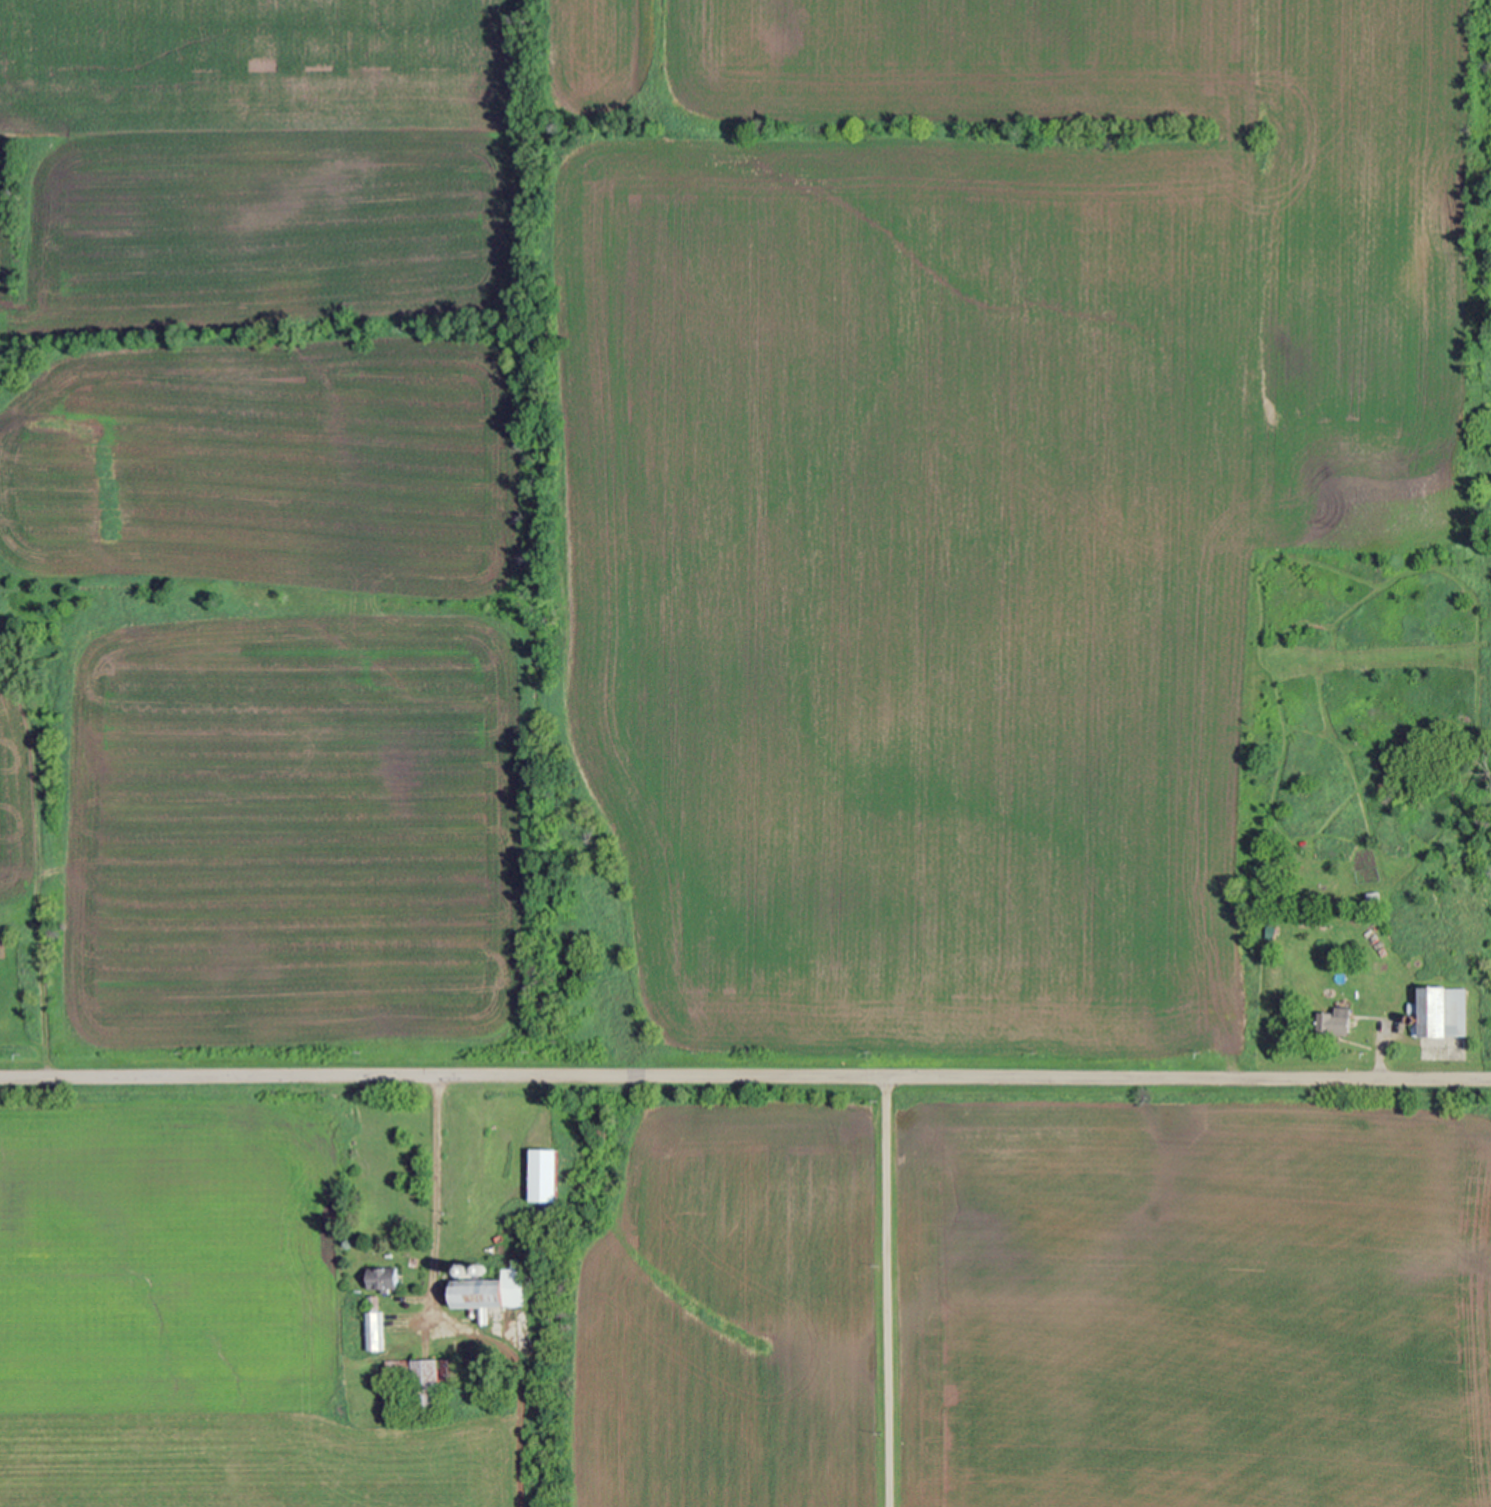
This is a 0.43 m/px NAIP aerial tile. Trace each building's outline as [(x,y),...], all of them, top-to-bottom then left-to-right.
[(1383,903),(1369,904),(1367,894),(1381,892),(1383,903)] [(1375,905),(1374,895),(1361,896),(1362,907),(1375,905)] [(1277,927),(1274,939),(1266,937),(1268,925),(1277,927)] [(1408,1016),(1407,1015),(1407,1004),(1417,1004),(1417,988),(1446,987),(1446,989),(1465,989),(1466,1036),(1410,1037),(1410,1025),(1411,1025),(1412,1025),(1413,1025),(1413,1024),(1414,1023),(1415,1022),(1415,1021),(1415,1020),(1415,1019),(1415,1018),(1414,1018),(1414,1017),(1413,1017),(1412,1016),(1411,1016),(1410,1016),(1409,1016),(1408,1016)] [(1349,1010),(1337,1010),(1337,1002),(1343,1002),(1343,998),(1345,998),(1345,1003),(1349,1003),(1349,1010)] [(1337,1010),(1349,1010),(1351,1010),(1350,1021),(1352,1021),(1352,1032),(1351,1032),(1351,1034),(1347,1034),(1347,1036),(1324,1035),(1324,1033),(1319,1033),(1320,1014),(1336,1015),(1336,1010),(1337,1010)] [(1408,1016),(1409,1016),(1410,1016),(1411,1016),(1412,1016),(1413,1017),(1414,1017),(1414,1018),(1415,1018),(1415,1019),(1415,1020),(1415,1021),(1415,1022),(1414,1023),(1413,1024),(1413,1025),(1412,1025),(1411,1025),(1410,1025),(1409,1025),(1408,1025),(1408,1024),(1407,1024),(1407,1023),(1406,1023),(1406,1022),(1406,1021),(1406,1020),(1406,1019),(1406,1018),(1407,1017),(1408,1016)] [(557,1202),(532,1201),(533,1150),(558,1151),(557,1202)] [(501,1281),(501,1269),(509,1269),(509,1259),(519,1259),(519,1269),(523,1269),(524,1308),(487,1309),(487,1325),(477,1325),(477,1309),(474,1310),(474,1318),(466,1318),(466,1310),(451,1310),(451,1282),(501,1281)] [(474,1272),(473,1272),(473,1273),(473,1274),(472,1275),(471,1276),(471,1277),(470,1277),(469,1277),(468,1278),(467,1278),(466,1278),(466,1277),(465,1277),(464,1277),(463,1276),(462,1275),(462,1274),(461,1274),(461,1273),(461,1272),(461,1271),(461,1270),(461,1269),(462,1268),(462,1267),(463,1267),(463,1266),(464,1266),(465,1266),(465,1265),(466,1265),(467,1265),(468,1265),(469,1265),(470,1266),(471,1266),(471,1267),(472,1267),(472,1268),(473,1268),(473,1269),(473,1270),(474,1270),(474,1271),(474,1272)] [(474,1272),(474,1271),(474,1270),(474,1269),(475,1268),(475,1267),(476,1267),(476,1266),(477,1266),(478,1265),(479,1265),(480,1265),(481,1265),(482,1265),(482,1266),(483,1266),(484,1267),(484,1268),(485,1268),(485,1269),(485,1270),(485,1271),(485,1272),(485,1273),(484,1274),(484,1275),(483,1275),(482,1276),(481,1276),(480,1276),(479,1276),(478,1276),(477,1276),(476,1275),(475,1274),(474,1273),(474,1272)] [(367,1268),(397,1268),(397,1289),(388,1289),(388,1295),(380,1295),(380,1289),(367,1289),(367,1268)] [(363,1343),(362,1312),(367,1312),(366,1296),(377,1296),(377,1312),(383,1312),(384,1343),(384,1351),(364,1352),(363,1343)] [(490,1352),(491,1352),(492,1352),(493,1353),(494,1354),(495,1355),(495,1356),(495,1357),(495,1358),(495,1359),(495,1360),(494,1360),(494,1361),(493,1361),(493,1362),(492,1362),(491,1363),(490,1363),(489,1363),(488,1363),(488,1362),(487,1362),(486,1361),(485,1360),(485,1359),(484,1359),(484,1358),(484,1357),(484,1356),(485,1355),(485,1354),(486,1353),(487,1353),(487,1352),(488,1352),(489,1352),(490,1352)] [(460,1380),(443,1379),(444,1358),(447,1358),(447,1360),(451,1360),(451,1357),(460,1358),(460,1380)] [(437,1359),(438,1409),(412,1410),(411,1380),(385,1380),(384,1361),(437,1359)]
